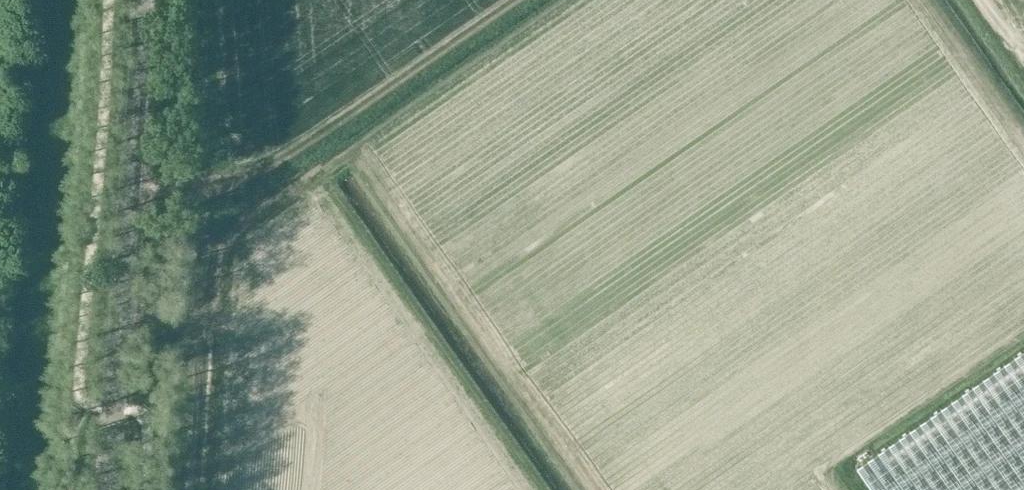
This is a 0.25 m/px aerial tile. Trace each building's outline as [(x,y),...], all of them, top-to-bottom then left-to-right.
[(857,469),(872,489),(1023,489),(1023,351),(857,469)]
